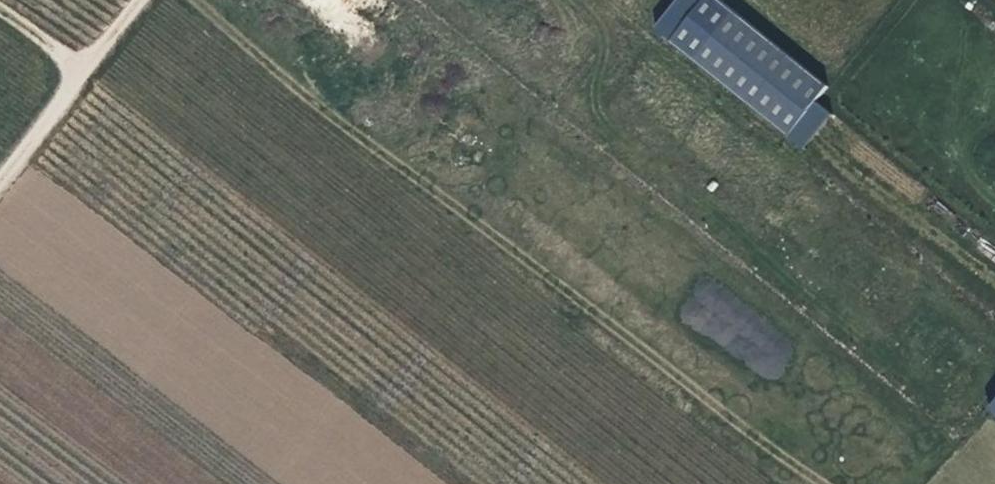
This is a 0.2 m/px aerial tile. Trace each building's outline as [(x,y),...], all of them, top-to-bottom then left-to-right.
[(829,85),(716,0),(672,0),(649,30),(804,147),(830,112),(816,102),(829,85)]
